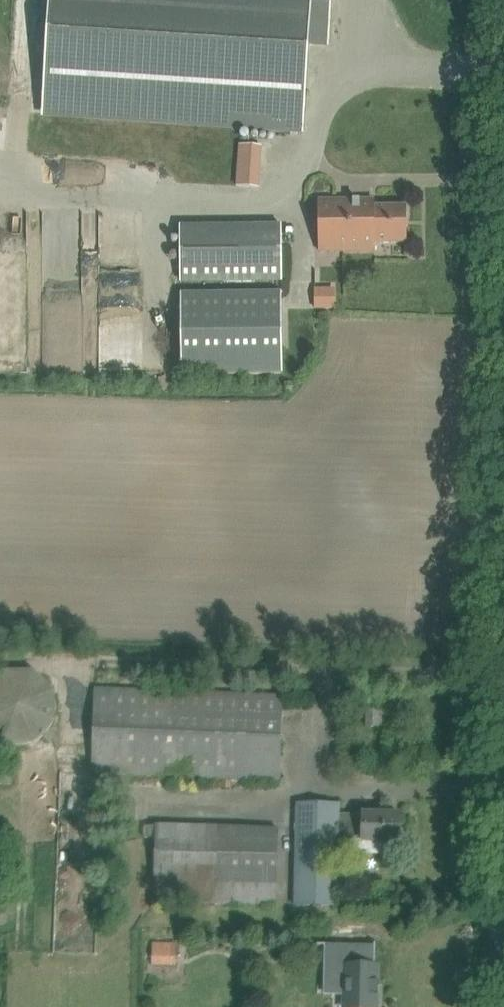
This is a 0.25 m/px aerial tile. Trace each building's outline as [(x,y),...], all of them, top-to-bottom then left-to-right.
[(341,43),(344,0),(62,0),(54,109),(314,128),(321,41),(341,43)] [(374,199),(318,200),(319,250),(375,249),(375,242),(407,242),(407,206),(375,206),(374,199)] [(180,231),(181,284),(282,282),(281,229),(180,231)] [(312,308),(335,307),(334,285),(311,285),(312,308)] [(180,371),(280,371),(281,371),(281,290),(180,290),(180,371)] [(48,669),(9,670),(9,692),(0,692),(0,740),(51,738),(48,669)] [(96,688),(92,774),(279,781),(282,695),(96,688)] [(363,842),(399,842),(399,814),(363,813),(363,814),(339,814),(339,804),(297,804),(296,905),(338,905),(338,840),(363,840),(363,842)] [(278,828),(156,824),(154,901),(276,905),(278,828)] [(176,944),(153,943),(152,965),(174,966),(176,944)] [(373,966),(373,945),(345,945),(345,965),(336,965),(336,979),(345,979),(345,1006),(376,1006),(377,966),(373,966)]
